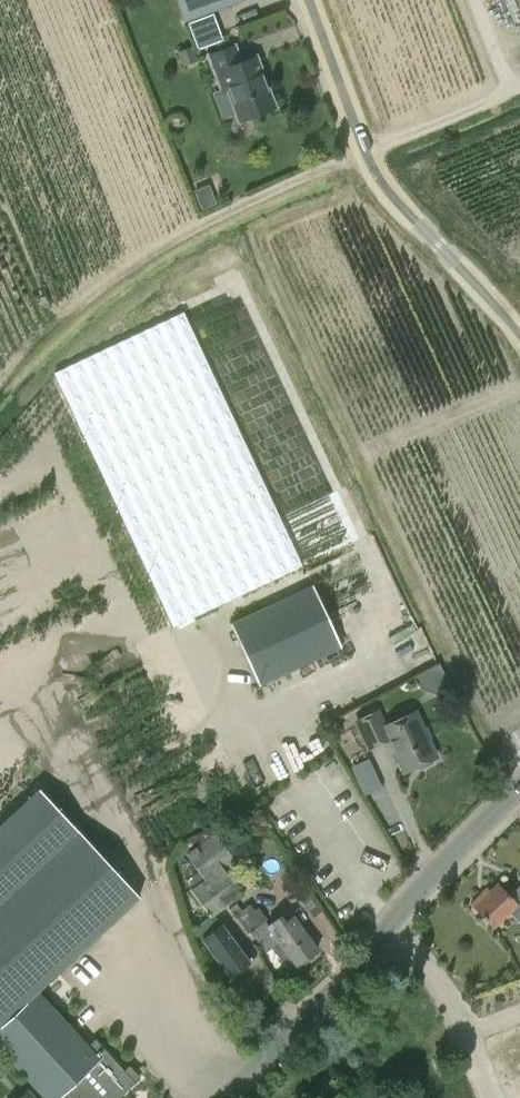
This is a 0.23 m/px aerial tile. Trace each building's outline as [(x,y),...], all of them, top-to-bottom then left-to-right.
[(185,18),(234,0),(178,0),(185,18)] [(256,57),(240,63),(234,45),(208,55),(222,92),(227,90),(238,121),(274,107),(256,57)] [(183,65),(195,61),(197,61),(192,47),(178,52),(183,65)] [(216,203),(209,183),(193,189),(201,209),(216,203)] [(302,565),(183,312),(54,372),(173,626),(302,565)] [(311,584),(230,622),(260,686),(340,648),(311,584)] [(412,677),(420,690),(437,696),(451,689),(439,663),(412,677)] [(379,708),(353,719),(367,750),(389,740),(403,771),(414,767),(419,770),(433,764),(433,757),(436,756),(415,712),(386,726),(379,708)] [(367,800),(374,797),(385,792),(377,775),(360,783),(367,800)] [(0,824),(0,1050),(45,1097),(56,1097),(63,1092),(69,1097),(118,1097),(127,1090),(135,1083),(95,1039),(88,1046),(68,1025),(38,992),(36,991),(57,971),(138,897),(38,789),(0,824)] [(203,879),(203,880),(225,907),(243,894),(238,888),(249,880),(242,870),(252,863),(221,821),(198,832),(177,842),(203,879)] [(225,907),(203,880),(190,889),(210,919),(225,907)] [(470,904),(493,927),(508,912),(516,904),(517,903),(519,906),(519,884),(509,895),(497,883),(490,890),(487,887),(470,904)] [(234,915),(235,914),(249,932),(250,932),(265,952),(271,947),(280,959),(286,954),(295,966),(300,962),(305,964),(313,958),(312,952),(318,948),(293,916),(285,921),(281,916),(271,923),(268,918),(267,919),(258,907),(254,910),(249,903),(241,909),(236,903),(229,908),(234,915)] [(222,924),(201,939),(228,977),(249,961),(222,924)] [(28,1090),(19,1097),(35,1097),(28,1090)]
